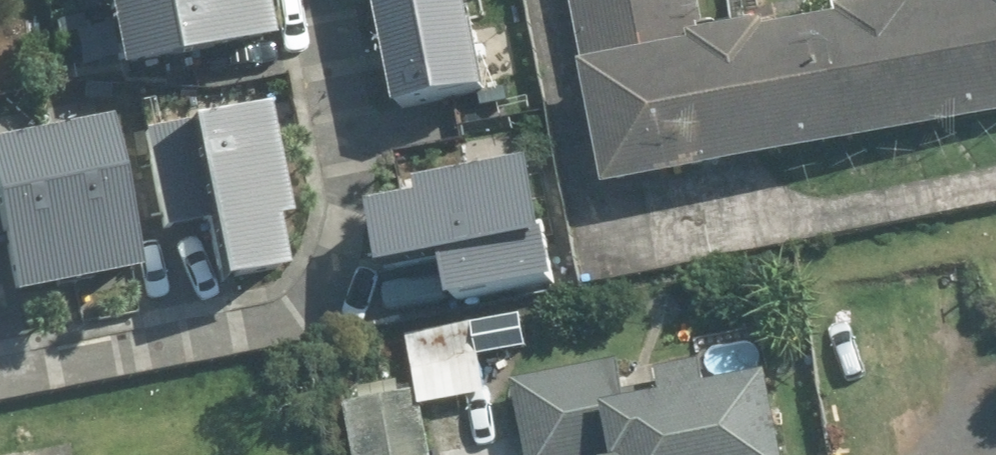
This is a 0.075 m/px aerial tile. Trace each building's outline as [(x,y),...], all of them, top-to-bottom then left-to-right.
[(277,0),(120,0),(132,59),(283,30),(277,0)] [(417,104),(506,89),(491,0),(399,0),(417,104)] [(622,184),(995,110),(995,0),(851,0),(853,10),(783,24),(780,11),(710,25),(705,0),(585,0),(622,184)] [(291,213),(304,210),(284,100),(147,126),(166,226),(204,219),(215,278),(300,262),(291,213)] [(0,135),(0,141),(22,290),(155,269),(132,116),(0,135)] [(543,154),(430,176),(434,200),(386,209),(397,266),(455,254),(465,302),(569,282),(543,154)] [(480,322),(415,338),(432,405),(496,390),(480,322)] [(525,379),(540,454),(806,454),(789,368),(726,380),(721,354),(686,361),(684,348),(525,379)] [(350,397),(362,454),(439,454),(425,382),(350,397)]
